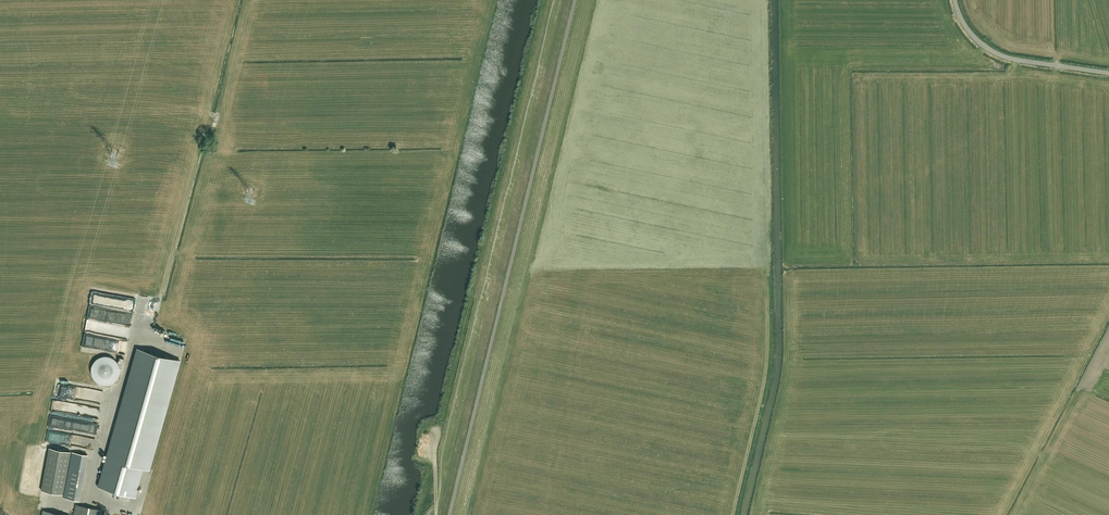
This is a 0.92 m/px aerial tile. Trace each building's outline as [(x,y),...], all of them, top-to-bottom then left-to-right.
[(86,320),(85,330),(113,334),(114,323),(86,320)] [(91,341),(95,342),(95,337),(92,336),(92,334),(83,333),(82,344),(91,345),(91,341)] [(182,361),(141,348),(100,486),(136,496),(144,468),(150,470),(182,361)] [(92,383),(116,381),(115,369),(101,370),(101,369),(97,369),(96,365),(91,365),(92,383)] [(76,395),(82,397),(83,394),(80,393),(81,388),(77,387),(75,393),(77,393),(76,395)] [(62,410),(84,413),(86,404),(64,401),(62,410)] [(60,425),(71,426),(71,424),(73,424),(74,418),(61,416),(60,425)] [(61,434),(60,441),(66,442),(75,444),(76,436),(61,434)] [(70,451),(49,448),(41,490),(63,494),(70,451)] [(79,501),(88,455),(72,452),(64,498),(79,501)] [(103,510),(76,505),(74,514),(102,514),(103,510)]
